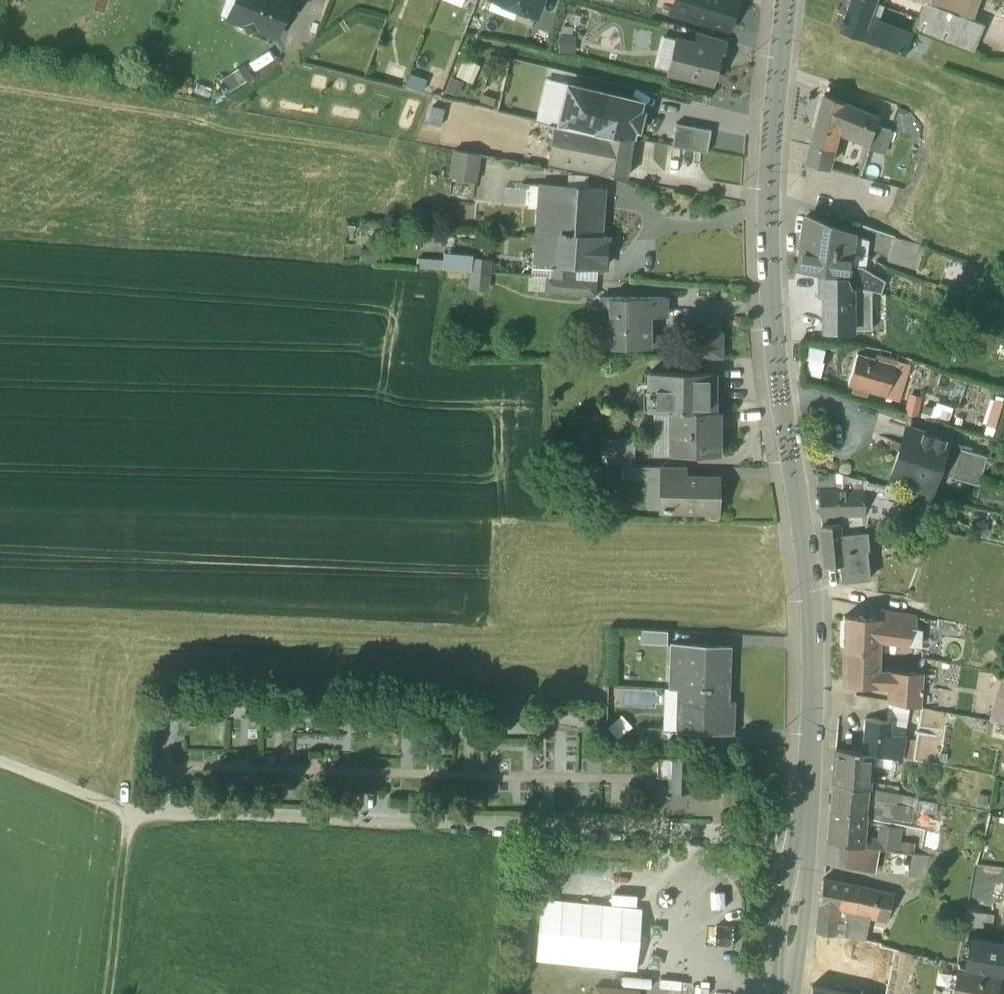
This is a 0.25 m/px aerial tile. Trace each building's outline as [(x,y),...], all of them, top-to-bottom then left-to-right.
[(229,18),(244,24),(248,32),(257,29),(275,36),(289,0),(236,0),(229,18)] [(519,6),(518,9),(536,16),(542,0),(505,0),(519,6)] [(671,13),(731,31),(740,0),(675,0),(671,13)] [(867,18),(873,1),(872,0),(871,0),(850,0),(839,30),(904,55),(911,35),(867,18)] [(925,2),(972,21),(979,0),(919,0),(925,2)] [(972,21),(925,2),(915,27),(974,52),(985,26),(972,21)] [(726,41),(699,33),(696,45),(720,51),(719,53),(722,54),(726,41)] [(720,51),(696,45),(677,41),(670,72),(712,82),(719,53),(720,51)] [(426,74),(412,70),(408,80),(422,85),(426,74)] [(642,101),(569,84),(558,127),(563,128),(633,141),(642,101)] [(877,118),(824,94),(815,130),(834,135),(835,127),(868,141),(870,135),(877,118)] [(531,119),(506,115),(505,126),(528,130),(530,121),(531,119)] [(893,125),(877,118),(870,135),(889,141),(893,125)] [(678,124),(675,145),(709,151),(712,130),(678,124)] [(633,141),(563,128),(556,162),(599,169),(598,172),(627,177),(633,141)] [(815,130),(802,178),(823,185),(834,135),(815,130)] [(868,141),(858,173),(857,179),(878,182),(889,141),(870,135),(868,141)] [(479,155),(455,151),(451,178),(475,182),(479,155)] [(601,192),(543,187),(540,234),(561,235),(599,238),(601,192)] [(852,234),(806,217),(802,246),(849,253),(852,234)] [(561,235),(540,234),(538,262),(551,262),(559,263),(561,235)] [(599,238),(561,235),(559,263),(559,264),(576,265),(605,267),(607,239),(599,238)] [(919,245),(894,237),(887,261),(912,269),(919,245)] [(849,253),(802,246),(799,270),(815,272),(820,273),(846,277),(848,265),(849,254),(849,253)] [(868,256),(849,254),(848,265),(862,267),(866,267),(868,256)] [(490,260),(473,259),(472,273),(489,274),(490,260)] [(559,263),(551,262),(550,278),(575,280),(576,265),(559,264),(559,263)] [(862,267),(848,265),(846,277),(847,277),(851,288),(853,289),(873,291),(881,294),(885,281),(862,267)] [(489,274),(472,273),(471,286),(488,288),(489,274)] [(824,295),(824,331),(853,331),(853,289),(851,288),(847,277),(846,277),(820,273),(819,295),(824,295)] [(550,278),(547,278),(546,291),(596,294),(596,281),(575,280),(550,278)] [(853,289),(853,331),(872,331),(873,291),(853,289)] [(666,298),(601,298),(601,310),(601,329),(601,348),(650,348),(649,317),(666,317),(666,298)] [(601,310),(593,310),(589,314),(589,324),(593,328),(601,329),(601,310)] [(723,333),(692,333),(692,359),(723,359),(723,333)] [(809,348),(810,374),(824,374),(823,347),(809,348)] [(896,365),(857,354),(848,384),(886,395),(896,365)] [(896,365),(886,395),(898,399),(907,368),(903,362),(897,361),(896,365)] [(714,373),(650,373),(651,411),(660,411),(672,412),(677,412),(714,411),(714,373)] [(910,391),(906,410),(918,413),(923,395),(910,391)] [(677,412),(672,412),(660,411),(660,434),(672,434),(672,455),(718,455),(718,411),(677,412)] [(962,444),(906,427),(891,476),(931,488),(937,469),(951,473),(952,474),(960,447),(962,444)] [(635,440),(609,440),(609,466),(635,466),(635,440)] [(987,456),(960,447),(952,474),(951,473),(950,475),(978,485),(987,456)] [(716,480),(687,479),(687,467),(660,466),(660,479),(664,479),(664,511),(716,512),(716,480)] [(911,490),(864,479),(863,490),(864,491),(865,512),(868,514),(883,518),(883,519),(903,522),(911,490)] [(863,490),(818,491),(820,514),(864,513),(865,512),(864,491),(863,490)] [(883,518),(868,514),(865,528),(870,529),(869,536),(879,538),(883,519),(883,518)] [(865,531),(841,534),(840,523),(822,525),(825,565),(839,564),(841,582),(870,579),(865,531)] [(879,619),(846,617),(844,649),(880,651),(880,642),(909,646),(909,629),(916,629),(917,614),(881,608),(879,619)] [(668,633),(642,632),(642,645),(667,646),(668,633)] [(730,647),(672,645),(670,689),(728,691),(730,647)] [(880,651),(844,649),(841,683),(890,687),(889,702),(919,707),(921,676),(879,673),(880,651)] [(990,718),(1003,721),(1003,719),(1003,674),(990,718)] [(728,691),(670,689),(670,690),(679,690),(677,732),(733,734),(733,715),(728,715),(728,691)] [(876,700),(855,696),(853,709),(875,711),(876,700)] [(890,722),(866,720),(862,751),(872,752),(887,754),(889,735),(890,722)] [(672,731),(647,730),(647,744),(672,745),(672,731)] [(905,737),(889,735),(887,754),(887,755),(899,758),(902,758),(905,737)] [(862,751),(836,749),(833,783),(868,788),(868,776),(869,776),(872,752),(862,751)] [(887,755),(883,755),(882,775),(896,777),(899,758),(887,755)] [(692,759),(672,758),(671,761),(671,780),(670,794),(691,795),(692,759)] [(671,761),(658,760),(657,780),(671,780),(671,761)] [(831,812),(865,817),(868,788),(833,783),(831,812)] [(919,798),(868,788),(865,817),(913,826),(919,798)] [(865,817),(831,812),(827,842),(850,845),(862,846),(863,838),(865,817)] [(901,829),(881,826),(879,840),(863,838),(862,846),(879,849),(897,851),(901,829)] [(850,845),(827,842),(825,865),(847,867),(850,845)] [(862,846),(850,845),(847,867),(875,873),(879,849),(862,846)] [(929,856),(912,854),(909,876),(924,878),(929,856)] [(861,888),(823,880),(820,906),(838,909),(856,913),(861,888)] [(874,890),(861,888),(856,913),(870,916),(888,920),(894,895),(893,895),(893,894),(874,890)] [(838,909),(820,906),(817,933),(835,936),(838,909)] [(856,913),(838,909),(835,936),(864,940),(870,916),(856,913)] [(993,913),(967,909),(965,923),(991,927),(993,913)] [(864,940),(835,936),(817,933),(815,957),(831,959),(860,964),(864,940)] [(969,936),(964,964),(996,971),(996,970),(1003,972),(1003,944),(1002,944),(1003,943),(969,936)] [(831,959),(815,957),(811,987),(829,991),(830,974),(831,959)] [(958,963),(952,993),(992,993),(997,971),(996,971),(964,964),(958,963)] [(873,986),(875,965),(864,964),(862,985),(873,986)]
